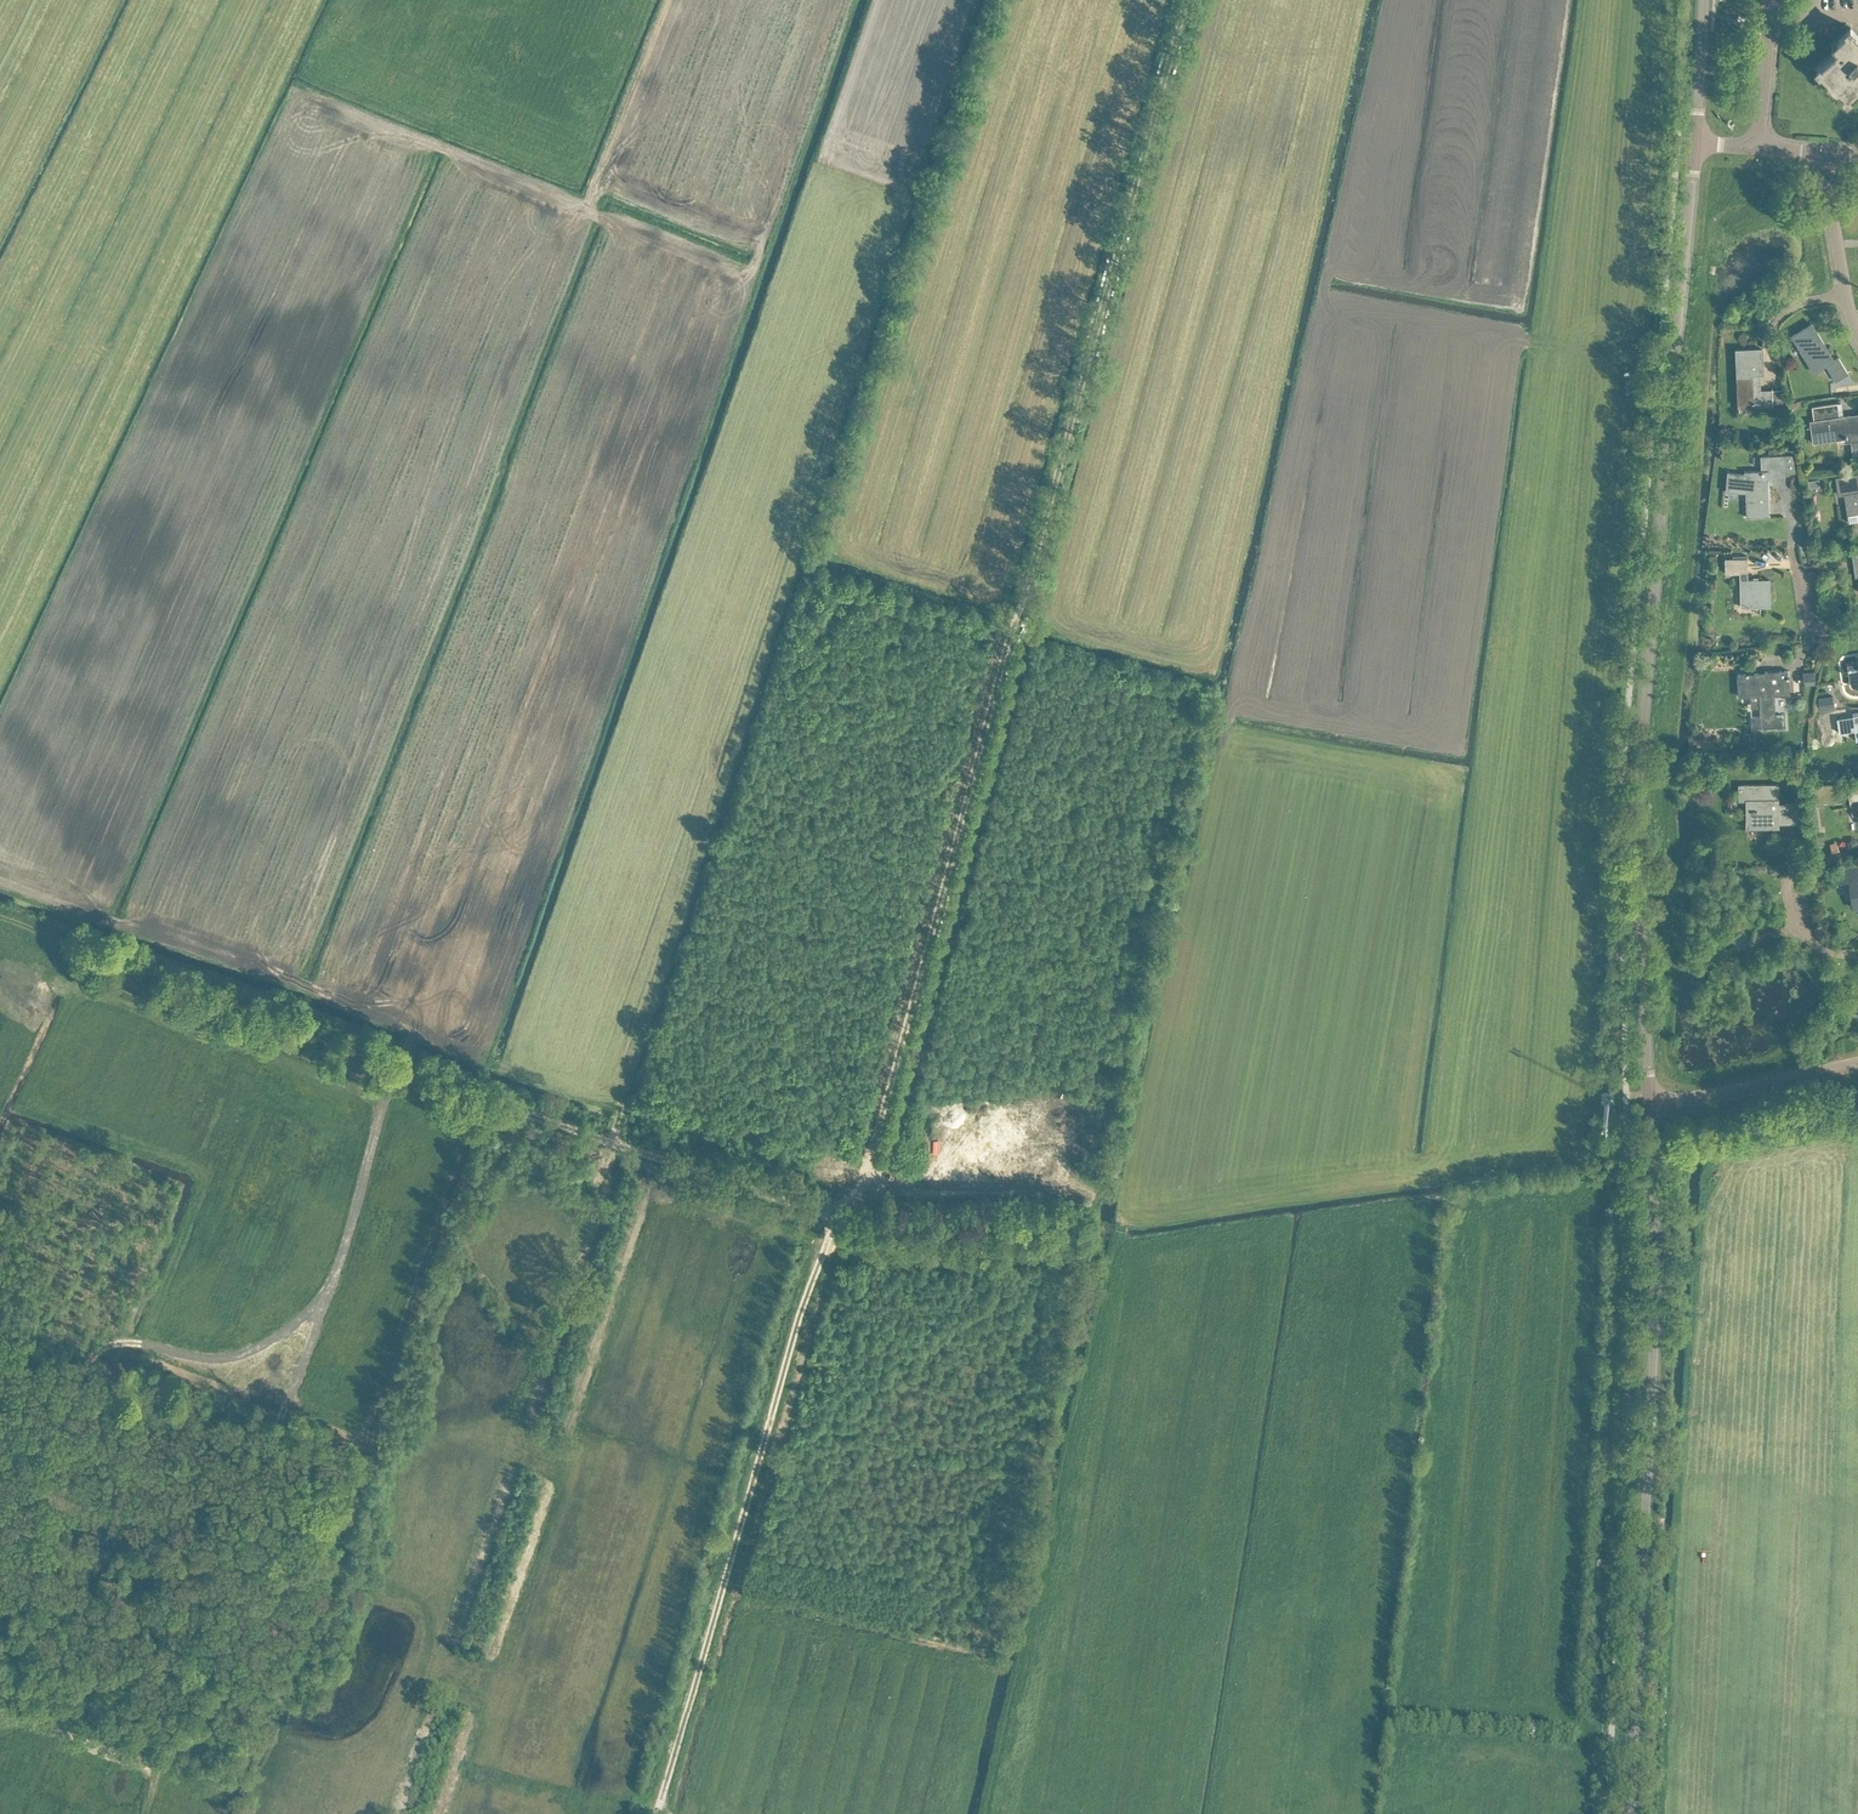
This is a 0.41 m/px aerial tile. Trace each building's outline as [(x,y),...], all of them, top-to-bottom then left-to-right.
[(1850,26),(1832,44),(1837,49),(1817,68),(1848,100),(1857,90),(1857,34),(1850,26)] [(1812,323),(1792,335),(1798,344),(1803,353),(1814,371),(1826,364),(1836,380),(1848,372),(1838,356),(1834,358),(1812,323)] [(1761,389),(1760,374),(1764,373),(1763,346),(1735,348),(1738,406),(1754,406),(1754,405),(1773,404),(1773,402),(1783,402),(1782,389),(1772,389),(1761,389)] [(1826,396),(1838,394),(1837,388),(1825,389),(1826,396)] [(1841,401),(1812,405),(1814,419),(1810,420),(1813,442),(1844,438),(1845,442),(1851,441),(1853,453),(1857,453),(1857,414),(1843,415),(1841,401)] [(1796,471),(1792,455),(1761,455),(1761,470),(1745,471),(1745,473),(1728,471),(1727,484),(1746,486),(1747,517),(1769,516),(1767,479),(1788,474),(1788,473),(1796,471)] [(1857,473),(1836,476),(1839,494),(1845,493),(1848,514),(1857,513),(1857,475),(1857,473)] [(1748,579),(1747,557),(1725,557),(1725,572),(1740,572),(1741,606),(1770,605),(1770,578),(1748,579)] [(1852,683),(1853,685),(1857,684),(1857,663),(1849,665),(1852,683)] [(1774,695),(1790,695),(1788,669),(1765,670),(1765,672),(1738,673),(1738,696),(1751,695),(1751,707),(1760,707),(1760,715),(1751,715),(1751,726),(1783,725),(1782,714),(1775,714),(1774,695)] [(1804,679),(1816,679),(1815,670),(1803,671),(1804,679)] [(1833,695),(1818,697),(1821,710),(1835,708),(1833,695)] [(1837,717),(1839,731),(1855,729),(1854,726),(1854,723),(1857,722),(1857,714),(1853,715),(1837,717)] [(1778,804),(1778,783),(1739,784),(1739,799),(1747,799),(1747,826),(1779,826),(1779,822),(1801,822),(1801,803),(1778,804)] [(1848,788),(1851,814),(1857,813),(1857,787),(1848,788)] [(1837,840),(1830,843),(1834,856),(1841,854),(1837,840)] [(1838,866),(1841,884),(1850,883),(1853,907),(1857,906),(1857,863),(1838,866)]
